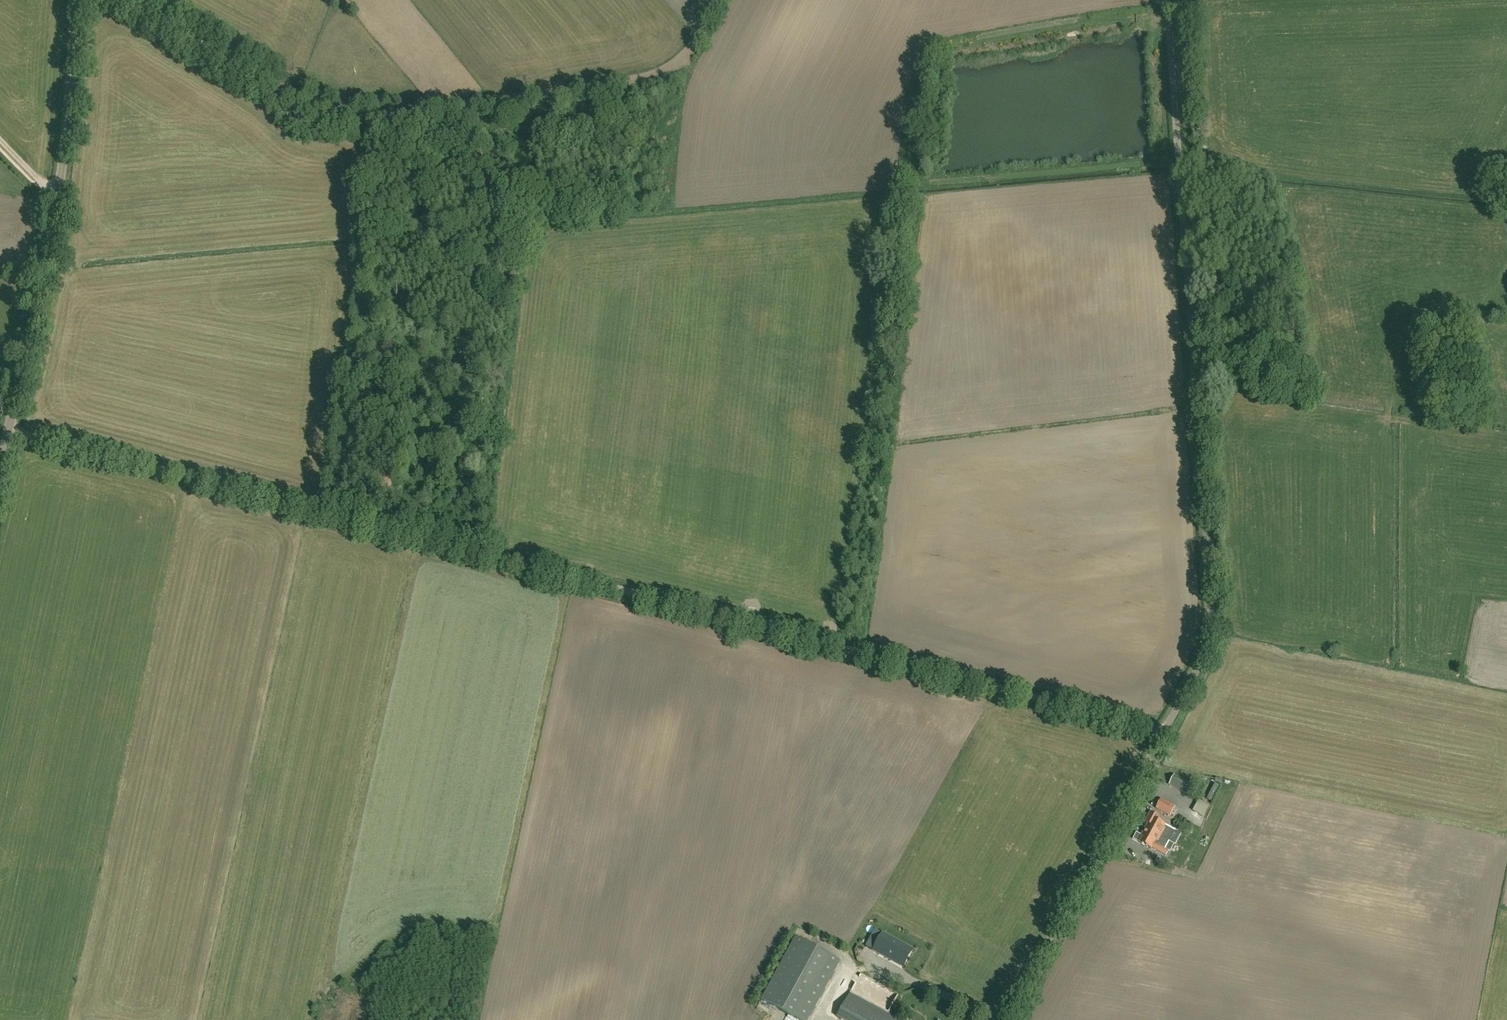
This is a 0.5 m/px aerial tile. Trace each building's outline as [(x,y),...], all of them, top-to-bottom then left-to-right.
[(1186,795),(1192,785),(1174,775),(1169,785),(1186,795)] [(1170,817),(1175,807),(1161,799),(1156,809),(1170,817)] [(1149,825),(1143,837),(1140,843),(1151,849),(1155,841),(1161,844),(1167,834),(1175,838),(1178,833),(1158,823),(1160,819),(1151,814),(1146,824),(1149,825)] [(762,1000),(799,1019),(809,1019),(841,962),(796,937),(762,1000)] [(911,950),(891,939),(887,947),(880,943),(876,952),(902,967),(911,950)] [(889,1013),(899,994),(862,973),(838,1016),(844,1019),(902,1019),(889,1013)]
